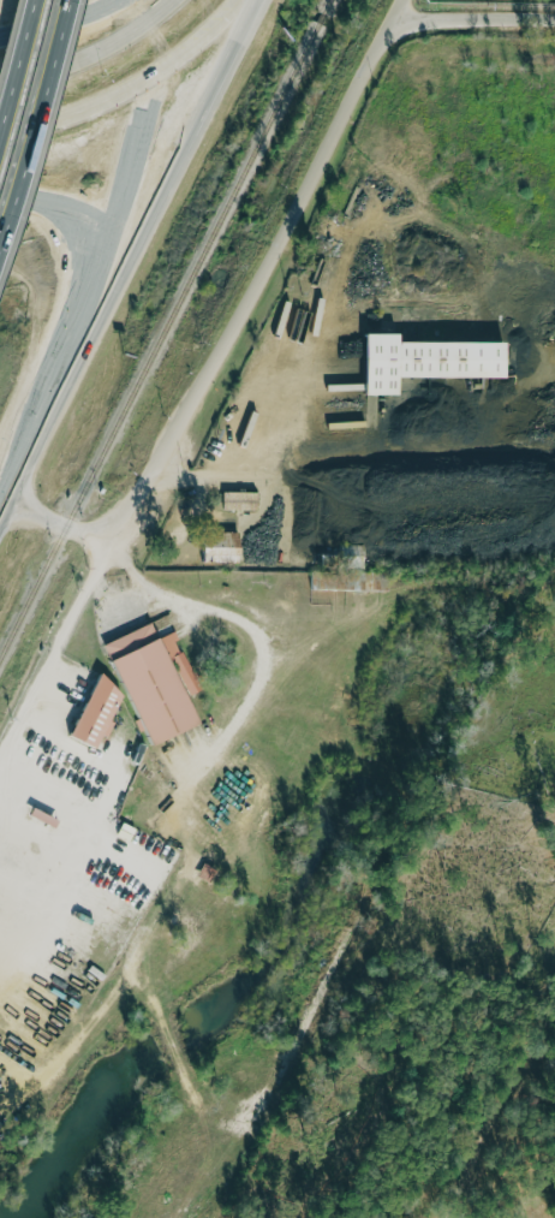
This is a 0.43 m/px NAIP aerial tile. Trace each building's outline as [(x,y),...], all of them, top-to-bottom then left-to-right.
[(360,335),(393,335),(393,341),(499,343),(499,378),(392,376),(392,394),(359,394),(360,335)] [(262,493),(228,492),(228,510),(262,510),(262,493)] [(245,534),(208,534),(208,564),(245,563),(245,534)] [(368,569),(368,544),(342,544),(342,568),(368,569)] [(145,744),(102,644),(153,623),(196,723),(145,744)] [(130,687),(101,676),(76,736),(101,746),(106,734),(110,736),(130,687)]
